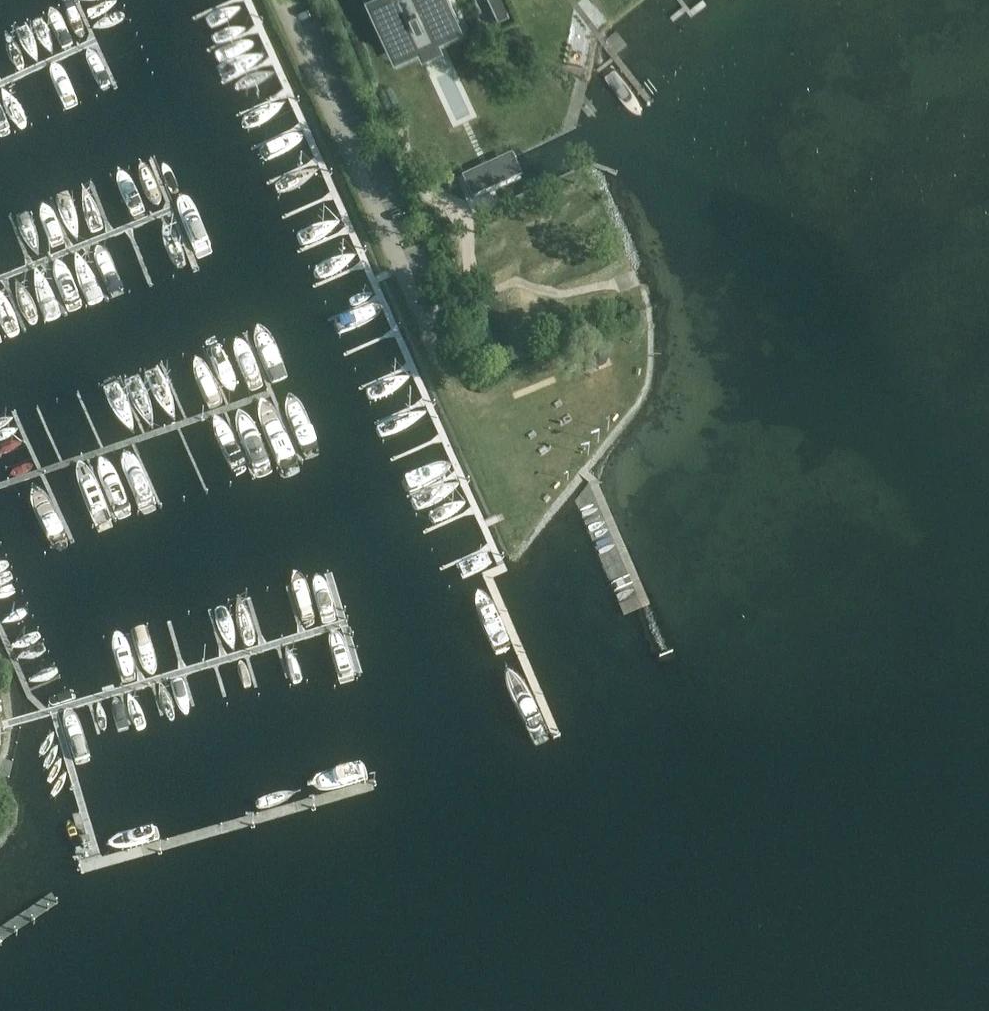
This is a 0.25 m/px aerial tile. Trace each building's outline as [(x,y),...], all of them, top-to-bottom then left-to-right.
[(394,59),(418,47),(422,56),(442,46),(438,38),(462,27),(450,0),(367,0),(394,59)] [(496,19),(507,14),(505,10),(509,8),(506,0),(488,0),(496,19)] [(461,180),(470,202),(518,180),(509,159),(461,180)]
